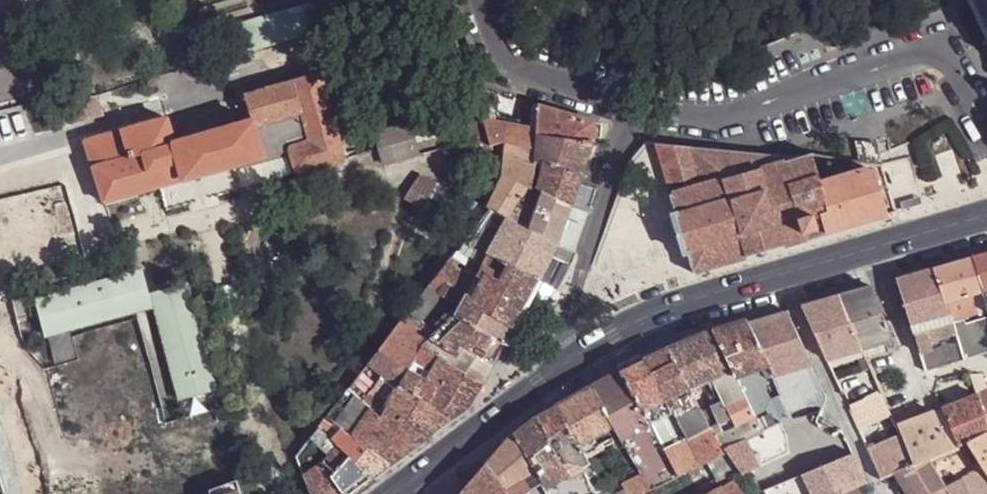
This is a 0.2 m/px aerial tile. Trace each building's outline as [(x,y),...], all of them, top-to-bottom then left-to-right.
[(372,15),(369,0),(324,0),(324,3),(273,18),(228,32),(235,55),(372,15)] [(986,41),(986,0),(968,0),(986,41)] [(243,13),(225,20),(228,32),(273,18),(270,4),(243,13)] [(296,174),(345,160),(318,65),(299,71),(301,78),(295,81),(303,109),(312,140),(289,147),(296,174)] [(271,118),(303,109),(295,81),(244,95),(251,121),(252,124),(254,123),(271,118)] [(497,92),(481,87),(480,87),(487,111),(493,112),(497,92)] [(67,103),(73,124),(102,116),(102,114),(96,95),(67,103)] [(537,104),(530,102),(528,125),(535,127),(537,104)] [(593,136),(592,121),(537,104),(535,127),(534,134),(535,134),(576,140),(592,140),(593,136)] [(303,109),(271,118),(277,139),(271,141),(273,150),(274,151),(289,147),(312,140),(303,109)] [(454,109),(444,113),(449,131),(459,128),(454,109)] [(420,139),(449,131),(444,113),(408,122),(413,141),(420,139)] [(534,149),(535,134),(534,134),(535,127),(528,125),(495,118),(488,117),(482,119),(489,144),(492,144),(506,140),(534,149)] [(233,165),(263,156),(262,153),(260,144),(254,123),(252,124),(251,121),(174,143),(167,118),(86,141),(104,202),(159,186),(233,165)] [(271,141),(277,139),(271,118),(254,123),(260,144),(271,141)] [(473,153),(492,148),(492,144),(489,144),(482,119),(465,124),(466,126),(473,153)] [(593,136),(602,138),(601,124),(592,121),(593,136)] [(383,164),(417,156),(413,141),(408,122),(374,130),(379,150),(383,164)] [(533,158),(543,161),(581,173),(592,140),(576,140),(535,134),(534,149),(533,158)] [(851,138),(855,157),(877,160),(873,140),(851,138)] [(670,192),(796,157),(655,140),(670,192)] [(262,153),(273,150),(271,141),(260,144),(262,153)] [(240,190),(296,174),(289,147),(274,151),(273,150),(262,153),(263,156),(233,165),(240,190)] [(507,219),(508,219),(531,184),(531,183),(532,171),(532,163),(504,153),(503,175),(487,205),(495,210),(507,219)] [(691,272),(825,233),(818,209),(827,206),(819,183),(811,153),(796,157),(670,192),(667,192),(673,212),(671,213),(671,215),(670,216),(673,226),(675,226),(678,239),(681,252),(681,251),(682,253),(685,252),(691,272)] [(539,173),(543,161),(533,158),(532,163),(532,171),(539,173)] [(539,189),(570,204),(581,173),(543,161),(539,173),(536,186),(539,189)] [(818,209),(825,233),(886,215),(874,174),(862,170),(819,183),(827,206),(818,209)] [(407,203),(466,234),(481,214),(486,207),(421,175),(407,203)] [(529,231),(539,189),(536,186),(531,184),(508,219),(529,231)] [(529,231),(555,245),(570,204),(539,189),(529,231)] [(60,238),(53,205),(0,216),(0,221),(6,252),(60,238)] [(481,214),(488,219),(490,216),(495,210),(487,205),(486,207),(481,214)] [(502,225),(507,219),(495,210),(490,216),(502,225)] [(481,214),(466,234),(488,249),(502,225),(490,216),(488,219),(481,214)] [(538,280),(555,245),(529,231),(508,219),(507,219),(502,225),(488,249),(484,254),(486,254),(538,280)] [(450,255),(474,273),(486,254),(484,254),(488,249),(466,234),(450,255)] [(474,325),(483,310),(513,327),(538,280),(486,254),(474,273),(456,302),(451,310),(450,311),(474,325)] [(971,259),(986,308),(986,254),(971,259)] [(456,302),(474,273),(450,255),(428,283),(438,289),(452,299),(456,302)] [(934,269),(966,361),(986,353),(986,308),(971,259),(934,269)] [(66,330),(153,307),(150,292),(143,267),(34,296),(46,336),(47,336),(66,330)] [(934,269),(896,280),(925,371),(966,361),(934,269)] [(179,399),(219,389),(190,281),(150,292),(153,307),(179,399)] [(419,319),(438,289),(428,283),(408,309),(419,319)] [(838,297),(861,349),(866,360),(899,350),(871,287),(838,297)] [(838,297),(801,307),(814,335),(825,360),(835,357),(861,349),(838,297)] [(446,307),(451,310),(456,302),(452,299),(446,307)] [(428,337),(433,331),(419,319),(408,309),(379,348),(394,362),(406,372),(406,370),(413,359),(421,346),(429,337),(428,337)] [(503,344),(513,327),(483,310),(474,325),(503,344)] [(492,362),(503,344),(474,325),(450,311),(433,331),(428,337),(429,337),(456,355),(462,346),(492,362)] [(799,338),(787,312),(748,322),(747,322),(767,368),(771,377),(811,364),(799,338)] [(758,371),(767,368),(747,322),(748,322),(747,318),(712,330),(730,370),(734,379),(744,375),(758,371)] [(66,330),(47,336),(54,365),(73,360),(66,330)] [(668,348),(690,385),(719,375),(730,370),(712,330),(668,348)] [(481,382),(492,362),(462,346),(456,355),(429,337),(421,346),(438,355),(481,382)] [(430,369),(438,355),(421,346),(413,359),(420,363),(430,369)] [(384,374),(394,362),(379,348),(368,362),(376,368),(384,374)] [(665,395),(672,408),(696,396),(690,385),(668,348),(643,359),(665,395)] [(835,357),(837,364),(857,359),(863,374),(871,371),(866,360),(861,349),(835,357)] [(452,416),(466,407),(481,382),(438,355),(430,369),(423,380),(413,374),(406,370),(406,372),(398,384),(452,416)] [(835,357),(825,360),(828,367),(837,364),(835,357)] [(413,374),(420,363),(413,359),(406,370),(413,374)] [(643,359),(619,371),(641,407),(644,406),(644,407),(665,395),(643,359)] [(357,393),(376,368),(368,362),(349,388),(355,392),(357,393)] [(398,384),(406,372),(394,362),(384,374),(381,377),(382,379),(394,388),(397,384),(398,384)] [(413,374),(423,380),(430,369),(420,363),(413,374)] [(730,370),(719,375),(732,402),(742,397),(742,395),(734,379),(730,370)] [(590,387),(612,424),(642,408),(641,407),(619,371),(590,387)] [(766,404),(772,401),(767,391),(765,387),(758,371),(744,375),(752,391),(758,388),(766,404)] [(744,375),(734,379),(742,395),(752,391),(744,375)] [(374,382),(372,388),(373,390),(382,379),(381,377),(379,378),(374,382)] [(765,387),(767,391),(776,387),(774,383),(765,387)] [(429,434),(452,416),(398,384),(397,384),(394,388),(386,400),(387,401),(385,404),(429,434)] [(590,387),(557,405),(579,443),(594,434),(612,424),(590,387)] [(772,401),(781,397),(776,387),(767,391),(772,401)] [(349,388),(325,418),(334,425),(337,427),(347,412),(351,407),(347,402),(355,392),(349,388)] [(381,409),(385,404),(387,401),(386,400),(373,390),(372,388),(364,398),(376,406),(381,409)] [(766,404),(758,388),(752,391),(742,395),(742,397),(752,419),(759,433),(775,425),(766,404)] [(975,394),(986,432),(986,389),(975,394)] [(357,393),(355,392),(347,402),(351,407),(347,412),(337,427),(350,437),(365,419),(370,413),(376,406),(364,398),(357,393)] [(975,394),(942,410),(958,448),(966,443),(986,433),(986,432),(975,394)] [(672,408),(665,395),(644,407),(653,422),(667,414),(673,410),(672,408)] [(724,405),(734,427),(752,419),(742,397),(732,402),(724,405)] [(790,419),(781,397),(772,401),(766,404),(775,425),(781,423),(790,419)] [(879,397),(850,409),(858,430),(888,417),(879,397)] [(702,406),(698,401),(686,406),(689,412),(690,414),(703,408),(702,406)] [(404,452),(429,434),(385,404),(381,409),(382,410),(371,427),(404,452)] [(714,428),(720,425),(711,404),(702,406),(703,408),(713,426),(714,428)] [(557,405),(536,417),(550,437),(547,439),(558,458),(575,448),(581,446),(579,443),(557,405)] [(404,452),(371,427),(382,410),(381,409),(376,406),(370,413),(365,419),(350,437),(388,465),(404,452)] [(612,424),(620,439),(653,422),(644,407),(644,406),(641,407),(642,408),(612,424)] [(689,412),(678,418),(680,422),(687,435),(688,436),(713,426),(703,408),(690,414),(689,412)] [(942,410),(935,412),(952,449),(958,448),(942,410)] [(952,449),(935,412),(896,427),(900,436),(901,438),(905,436),(917,464),(928,459),(929,460),(950,451),(952,449)] [(666,447),(683,439),(681,437),(677,428),(676,430),(667,414),(653,422),(661,437),(666,447)] [(514,433),(513,433),(535,473),(544,490),(568,474),(563,467),(558,458),(547,439),(550,437),(536,417),(514,433)] [(327,433),(334,425),(325,418),(319,426),(327,433)] [(759,433),(752,419),(734,427),(724,431),(718,434),(725,447),(759,433)] [(661,437),(653,422),(620,439),(629,454),(638,449),(661,437)] [(680,422),(676,424),(678,428),(677,428),(681,437),(687,435),(680,422)] [(743,473),(744,474),(790,452),(787,435),(781,423),(775,425),(759,433),(725,447),(727,450),(743,473)] [(612,424),(594,434),(603,449),(620,439),(612,424)] [(724,431),(720,425),(714,428),(718,434),(724,431)] [(304,445),(296,456),(303,476),(314,470),(322,464),(331,455),(339,444),(327,433),(319,426),(312,435),(304,445)] [(714,428),(713,426),(688,436),(683,439),(666,447),(662,449),(677,476),(712,458),(727,450),(725,447),(718,434),(714,428)] [(505,489),(535,473),(513,433),(514,433),(513,431),(486,463),(505,489)] [(966,443),(979,463),(984,470),(986,475),(986,433),(966,443)] [(594,434),(579,443),(581,446),(583,450),(587,457),(603,449),(594,434)] [(868,454),(880,478),(896,472),(917,464),(905,436),(901,438),(900,436),(867,450),(868,454)] [(372,477),(388,465),(350,437),(341,447),(350,455),(348,456),(372,477)] [(649,489),(677,476),(662,449),(666,447),(661,437),(638,449),(642,458),(639,459),(643,467),(638,470),(641,474),(649,489)] [(348,456),(350,455),(341,447),(339,444),(331,455),(322,464),(328,475),(330,475),(348,456)] [(575,448),(558,458),(563,467),(566,465),(581,467),(590,462),(587,457),(583,450),(578,452),(575,448)] [(727,450),(712,458),(729,481),(743,473),(727,450)] [(950,451),(929,460),(930,463),(951,454),(950,451)] [(372,477),(348,456),(330,475),(342,493),(349,493),(372,477)] [(867,484),(854,458),(771,493),(842,493),(856,489),(867,484)] [(945,489),(930,463),(929,460),(928,459),(917,464),(896,472),(908,493),(935,493),(945,489)] [(459,493),(509,493),(505,489),(486,463),(459,493)] [(979,463),(970,467),(973,474),(984,470),(979,463)] [(330,475),(328,475),(322,464),(314,470),(303,476),(309,493),(342,493),(330,475)] [(577,492),(590,485),(589,482),(581,467),(566,465),(563,467),(568,474),(544,490),(546,493),(578,493),(577,492)] [(963,480),(970,493),(986,493),(986,475),(984,470),(973,474),(963,480)] [(509,493),(546,493),(544,490),(535,473),(505,489),(509,493)] [(628,493),(639,493),(649,489),(641,474),(622,484),(624,487),(628,493)] [(599,479),(589,482),(590,485),(594,493),(597,493),(605,490),(599,479)] [(240,493),(236,480),(209,491),(210,493),(234,493),(240,493)] [(945,489),(948,493),(970,493),(963,480),(945,489)] [(736,481),(723,489),(722,487),(711,493),(744,493),(736,481)] [(701,493),(711,493),(722,487),(719,482),(700,492),(701,493)] [(590,485),(577,492),(578,493),(594,493),(590,485)]
